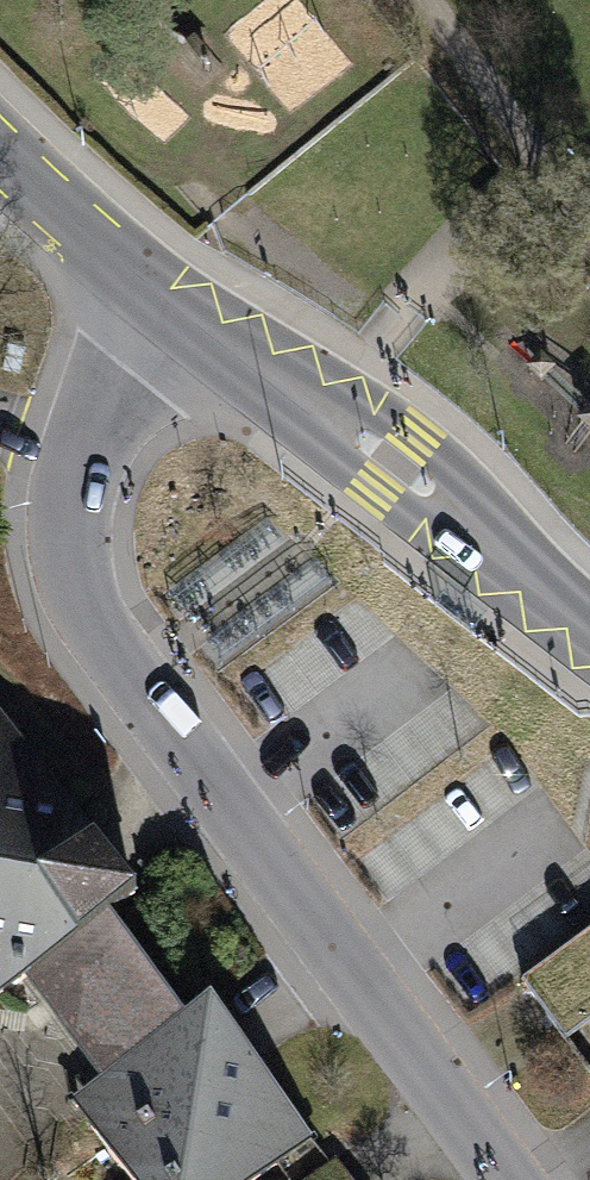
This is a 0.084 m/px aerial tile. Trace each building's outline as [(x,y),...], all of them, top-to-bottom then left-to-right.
[(0,714),(0,995),(25,977),(107,917),(133,896),(0,714)] [(25,977),(99,1081),(183,1019),(107,917),(25,977)] [(522,982),(556,1028),(589,1002),(589,932),(522,982)] [(96,1083),(90,1126),(130,1179),(254,1179),(311,1138),(210,999),(183,1019),(99,1081),(96,1083)] [(335,1157),(305,1179),(352,1179),(335,1157)]
